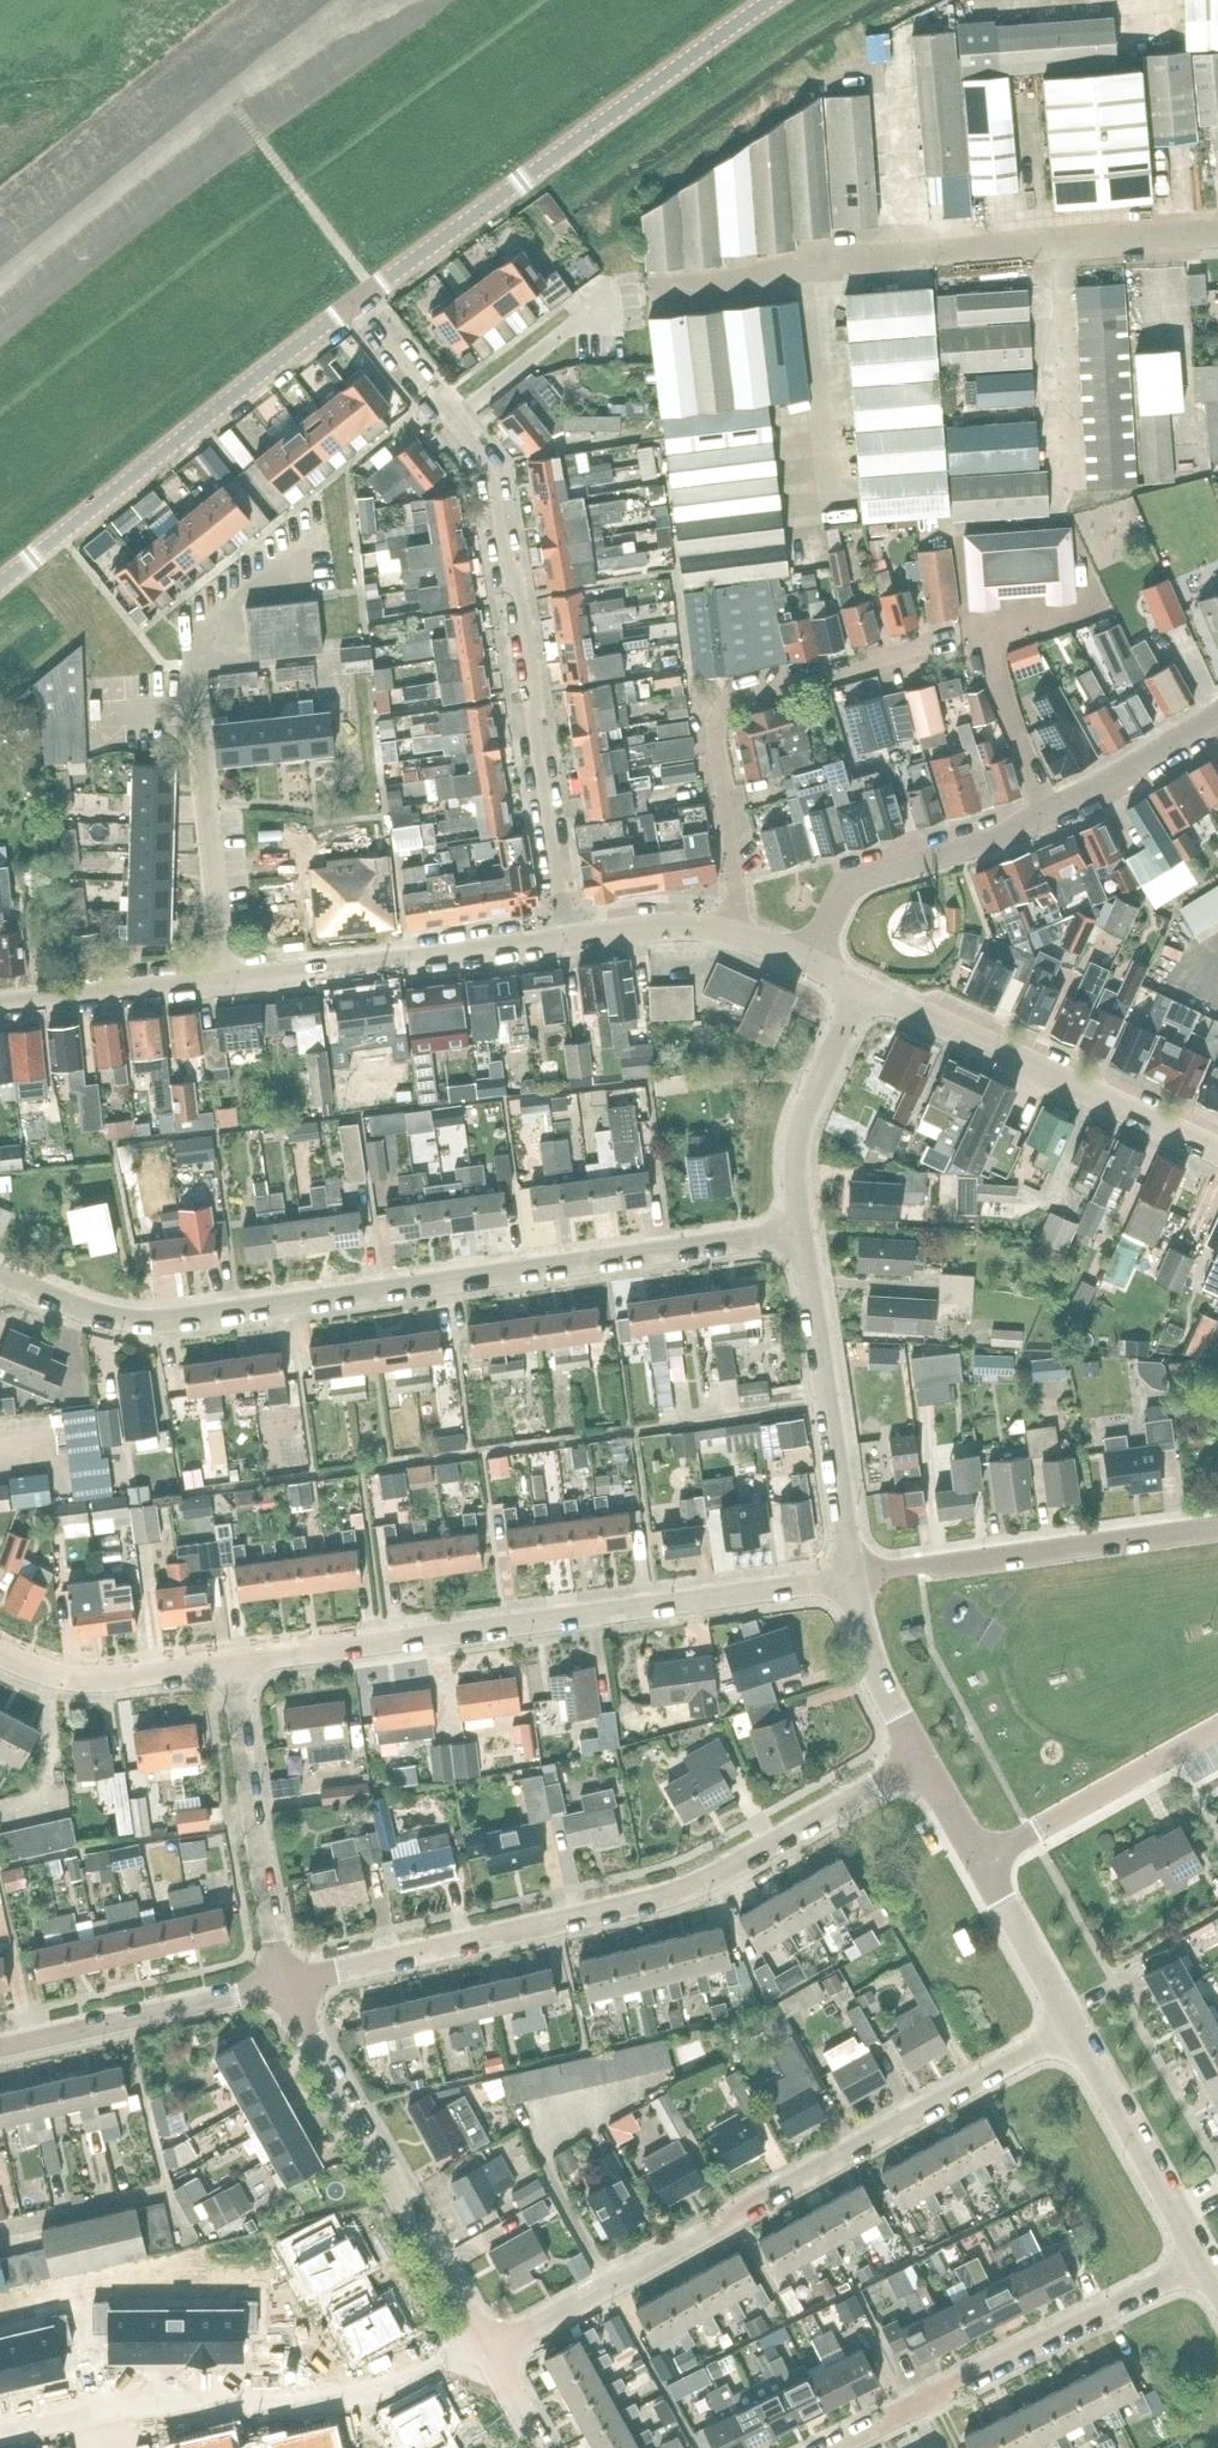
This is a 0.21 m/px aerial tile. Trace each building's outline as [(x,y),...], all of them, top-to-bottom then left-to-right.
[(1186,53),(1217,50),(1217,0),(1183,0),(1186,53)] [(1000,73),(1116,66),(1113,19),(995,26),(994,21),(958,24),(962,77),(1000,75),(1000,73)] [(915,62),(955,58),(953,30),(913,34),(915,62)] [(1153,149),(1197,145),(1198,144),(1194,52),(1149,57),(1153,149)] [(1217,125),(1217,53),(1199,55),(1202,127),(1217,125)] [(961,82),(960,77),(959,59),(955,60),(955,58),(915,62),(917,86),(961,82)] [(1043,78),(1055,208),(1151,199),(1140,69),(1043,78)] [(963,82),(973,194),(1018,190),(1008,78),(963,82)] [(963,103),(962,99),(961,82),(917,86),(919,108),(963,103)] [(826,121),(868,117),(866,94),(825,98),(826,121)] [(830,234),(830,230),(819,97),(784,120),(793,237),(830,234)] [(965,127),(963,112),(963,103),(919,108),(921,131),(965,127)] [(870,139),(868,117),(826,121),(828,143),(870,139)] [(794,248),(793,237),(784,120),(748,143),(757,251),(794,248)] [(967,148),(965,132),(965,127),(921,131),(923,152),(967,148)] [(830,164),(871,160),(870,139),(828,143),(830,164)] [(720,255),(757,251),(748,143),(713,166),(720,255)] [(969,173),(967,152),(967,148),(923,152),(926,177),(941,176),(964,173),(969,173)] [(873,182),(871,160),(830,164),(831,187),(873,182)] [(721,263),(720,255),(713,166),(677,190),(683,266),(721,263)] [(964,173),(941,176),(944,218),(968,216),(964,173)] [(833,208),(875,204),(873,182),(831,187),(833,208)] [(646,269),(683,266),(677,190),(641,213),(646,269)] [(549,193),(536,202),(545,214),(557,206),(549,193)] [(876,226),(876,225),(875,204),(833,208),(835,229),(876,226)] [(533,207),(523,214),(537,234),(547,227),(533,207)] [(549,310),(572,293),(555,270),(542,279),(518,246),(502,258),(505,262),(498,267),(523,301),(524,301),(536,292),(549,310)] [(537,319),(524,301),(523,301),(498,267),(476,283),(501,317),(514,308),(527,326),(537,319)] [(1189,304),(1190,304),(1207,303),(1205,273),(1187,274),(1189,304)] [(515,335),(501,317),(476,283),(454,299),(479,334),(479,333),(492,324),(505,342),(515,335)] [(1076,308),(1123,305),(1122,284),(1074,287),(1076,308)] [(899,336),(935,334),(931,288),(895,291),(899,336)] [(961,327),(960,323),(1027,318),(1025,290),(953,295),(937,296),(938,329),(961,327)] [(847,340),(899,336),(895,291),(844,295),(847,340)] [(493,351),(479,333),(479,334),(454,299),(447,304),(444,300),(428,312),(437,325),(431,330),(440,342),(446,337),(456,351),(468,341),(482,360),(493,351)] [(758,305),(771,402),(808,397),(796,300),(758,305)] [(734,406),(771,402),(758,305),(722,309),(734,406)] [(1077,328),(1124,325),(1123,305),(1076,308),(1077,328)] [(698,411),(734,406),(722,309),(686,314),(698,411)] [(661,415),(698,411),(686,314),(649,319),(661,415)] [(941,373),(943,372),(1031,366),(1028,323),(961,327),(938,329),(941,373)] [(1078,349),(1126,345),(1124,325),(1077,328),(1078,349)] [(851,385),(938,379),(935,334),(899,336),(847,340),(851,385)] [(1080,369),(1127,365),(1126,345),(1078,349),(1080,369)] [(1174,480),(1169,410),(1183,409),(1178,349),(1136,352),(1140,412),(1145,483),(1174,480)] [(319,359),(317,361),(337,387),(344,382),(345,381),(331,363),(337,358),(331,350),(319,359)] [(471,352),(461,359),(469,369),(479,362),(471,352)] [(1194,366),(1196,402),(1206,401),(1210,460),(1217,460),(1217,364),(1194,366)] [(1081,389),(1129,386),(1127,365),(1080,369),(1081,389)] [(376,436),(388,426),(379,415),(389,406),(379,393),(385,389),(375,377),(370,381),(360,369),(345,381),(344,382),(347,386),(340,391),(360,415),(376,436)] [(977,407),(1035,403),(1033,371),(976,374),(977,407)] [(549,408),(542,400),(524,378),(488,407),(513,438),(549,408)] [(854,430),(941,424),(938,379),(851,385),(854,430)] [(1083,409),(1130,406),(1129,386),(1081,389),(1083,409)] [(376,436),(360,415),(340,391),(319,408),(338,432),(346,441),(358,431),(368,443),(376,436)] [(773,438),(769,403),(663,416),(667,451),(773,438)] [(626,405),(626,417),(643,417),(643,406),(626,405)] [(1084,429),(1131,426),(1130,406),(1083,409),(1084,429)] [(346,441),(338,432),(319,408),(298,425),(317,450),(324,458),(325,458),(337,448),(346,460),(356,452),(346,441)] [(549,408),(513,438),(527,455),(551,435),(564,430),(564,416),(555,416),(549,408)] [(622,416),(564,416),(564,430),(622,430),(622,416)] [(233,419),(216,428),(236,463),(253,453),(233,419)] [(1034,421),(949,427),(945,427),(948,471),(1037,464),(1034,421)] [(858,475),(945,469),(941,424),(854,430),(858,475)] [(324,458),(317,450),(298,425),(276,442),(296,467),(303,475),(304,475),(315,465),(325,477),(334,470),(325,458),(324,458)] [(1086,449),(1133,446),(1131,426),(1084,429),(1086,449)] [(777,473),(777,471),(773,438),(667,451),(672,486),(777,473)] [(381,495),(429,456),(415,439),(391,459),(368,478),(381,495)] [(303,475),(296,467),(276,442),(254,460),(254,461),(243,470),(252,481),(264,472),(272,483),(281,493),(294,483),(303,495),(313,487),(304,475),(303,475)] [(210,445),(198,455),(206,466),(219,456),(210,445)] [(1087,470),(1134,466),(1133,446),(1086,449),(1087,470)] [(641,463),(655,461),(653,447),(639,449),(641,463)] [(388,503),(399,493),(400,494),(412,484),(419,493),(443,473),(429,456),(381,495),(388,503)] [(578,474),(575,457),(575,456),(561,458),(561,457),(530,462),(533,482),(578,474)] [(644,480),(659,479),(655,461),(641,463),(644,480)] [(1087,470),(1088,489),(1088,491),(1136,487),(1134,466),(1087,470)] [(614,480),(612,471),(612,468),(578,474),(533,482),(537,503),(583,495),(590,494),(588,485),(614,480)] [(861,520),(921,516),(948,514),(945,469),(858,475),(861,520)] [(952,520),(1048,513),(1044,470),(949,477),(952,520)] [(261,492),(272,483),(264,472),(252,481),(261,492)] [(782,508),(781,505),(777,473),(672,486),(676,520),(782,508)] [(232,498),(243,489),(234,477),(223,487),(222,486),(200,504),(220,529),(226,537),(227,536),(239,527),(248,539),(258,531),(249,519),(241,508),(232,498)] [(281,493),(272,483),(261,492),(270,503),(281,494),(281,493)] [(652,500),(665,498),(663,484),(650,487),(652,500)] [(241,508),(252,499),(243,489),(232,498),(241,508)] [(154,491),(135,506),(144,517),(163,502),(154,491)] [(279,514),(290,505),(281,494),(270,503),(279,514)] [(414,524),(461,516),(457,495),(411,503),(414,524)] [(584,505),(583,496),(583,495),(537,503),(540,524),(621,510),(621,511),(626,510),(625,498),(584,505)] [(360,512),(375,510),(374,497),(358,498),(360,512)] [(261,510),(254,501),(252,499),(241,508),(249,519),(261,510)] [(226,537),(220,529),(200,504),(179,521),(199,546),(205,554),(206,553),(218,544),(227,556),(237,548),(227,536),(226,537)] [(669,517),(666,504),(655,506),(657,519),(669,517)] [(786,540),(785,538),(782,508),(676,520),(680,552),(786,540)] [(140,520),(131,509),(112,524),(121,535),(140,520)] [(258,531),(270,521),(261,510),(249,519),(258,531)] [(361,531),(367,531),(377,530),(375,510),(360,512),(361,531)] [(623,521),(621,511),(621,510),(540,524),(543,546),(603,536),(601,524),(623,521)] [(464,537),(461,517),(461,516),(414,524),(416,533),(387,538),(389,550),(464,537)] [(205,554),(199,546),(179,521),(157,538),(178,563),(184,571),(196,561),(206,573),(215,565),(206,553),(205,554)] [(889,524),(872,525),(873,537),(890,536),(889,524)] [(1047,602),(1076,600),(1070,528),(965,535),(970,608),(999,606),(998,597),(1046,593),(1047,602)] [(624,543),(605,547),(603,536),(543,546),(547,566),(626,553),(624,543)] [(468,559),(464,538),(464,537),(389,550),(391,559),(400,557),(402,570),(468,559)] [(95,538),(83,547),(93,559),(104,550),(95,538)] [(184,571),(178,563),(157,538),(136,555),(156,580),(163,588),(175,578),(185,590),(194,582),(184,571)] [(790,573),(788,561),(786,540),(680,552),(684,586),(790,573)] [(624,543),(626,553),(635,552),(634,542),(624,543)] [(841,547),(829,550),(836,589),(851,644),(878,636),(868,600),(854,603),(847,578),(841,547)] [(927,621),(957,613),(958,613),(950,549),(918,553),(927,621)] [(550,588),(581,583),(597,580),(595,570),(611,568),(612,570),(647,564),(645,550),(635,552),(626,553),(547,566),(550,588)] [(163,588),(156,580),(136,555),(129,560),(126,557),(110,569),(120,582),(115,586),(124,598),(130,594),(140,606),(151,598),(160,609),(173,600),(163,588)] [(890,558),(871,560),(869,560),(890,633),(918,625),(907,588),(892,592),(887,573),(894,571),(890,558)] [(471,580),(471,579),(468,559),(402,570),(404,579),(405,591),(471,580)] [(815,586),(813,574),(801,575),(803,588),(815,586)] [(787,661),(779,625),(773,598),(772,594),(769,580),(768,578),(725,585),(683,590),(693,677),(735,672),(787,661)] [(778,578),(769,580),(772,594),(781,592),(778,578)] [(1188,620),(1169,578),(1142,590),(1161,632),(1188,620)] [(429,608),(444,606),(475,600),(471,580),(405,591),(406,599),(427,596),(429,608)] [(377,583),(365,585),(368,597),(369,597),(379,595),(377,583)] [(624,597),(599,601),(599,600),(584,602),(582,591),(551,596),(555,618),(626,605),(624,597)] [(781,592),(772,594),(773,598),(779,625),(783,623),(792,659),(817,653),(808,614),(792,617),(786,591),(781,592)] [(1197,602),(1217,648),(1217,593),(1197,602)] [(323,650),(317,601),(317,598),(246,606),(251,657),(323,650)] [(381,600),(367,603),(369,618),(384,615),(381,600)] [(660,603),(662,612),(674,611),(672,601),(660,603)] [(823,601),(806,605),(808,614),(817,653),(844,646),(835,612),(826,614),(823,601)] [(624,628),(622,621),(637,619),(636,605),(626,607),(626,605),(555,618),(558,639),(624,628)] [(149,618),(139,606),(130,613),(140,625),(149,618)] [(407,644),(479,631),(478,625),(483,624),(481,611),(476,612),(476,610),(445,615),(445,614),(424,617),(427,628),(405,631),(407,642),(407,644)] [(1119,687),(1130,682),(1143,675),(1119,622),(1095,633),(1119,687)] [(645,633),(625,636),(624,628),(558,639),(562,661),(621,650),(622,651),(647,647),(645,633)] [(483,653),(479,632),(479,631),(407,644),(407,642),(402,643),(405,659),(436,654),(437,661),(483,653)] [(1171,662),(1159,669),(1157,666),(1160,665),(1146,639),(1131,647),(1147,675),(1145,676),(1165,714),(1192,700),(1171,662)] [(1037,642),(1009,652),(1016,671),(1044,660),(1037,642)] [(338,648),(340,662),(341,671),(372,667),(369,644),(338,648)] [(45,762),(56,762),(87,760),(81,645),(32,685),(44,731),(45,762)] [(625,672),(622,651),(621,650),(562,661),(565,682),(596,677),(611,674),(625,672)] [(486,674),(486,673),(483,653),(437,661),(439,668),(440,672),(439,672),(440,681),(441,682),(486,674)] [(676,654),(663,656),(665,665),(678,663),(676,654)] [(295,666),(297,679),(316,677),(314,665),(295,666)] [(277,681),(297,679),(295,666),(276,668),(277,681)] [(375,671),(378,690),(392,688),(390,669),(375,671)] [(1109,702),(1108,703),(1090,669),(1077,676),(1096,710),(1084,716),(1103,751),(1128,737),(1111,705),(1109,702)] [(238,672),(240,685),(259,682),(258,670),(238,672)] [(220,687),(240,685),(238,672),(219,675),(220,687)] [(684,685),(682,673),(653,676),(655,689),(684,685)] [(444,703),(459,700),(490,695),(486,674),(441,682),(440,681),(424,683),(402,686),(405,701),(426,698),(443,695),(444,703)] [(943,697),(962,692),(959,678),(939,683),(943,697)] [(570,713),(626,703),(637,701),(633,679),(598,685),(598,686),(566,691),(570,713)] [(1153,726),(1134,692),(1135,692),(1130,682),(1119,687),(1117,688),(1122,699),(1111,705),(1128,737),(1129,739),(1153,726)] [(907,691),(905,691),(917,735),(919,735),(943,729),(944,728),(932,684),(931,684),(907,691)] [(1063,774),(1096,756),(1059,687),(1034,700),(1047,723),(1037,728),(1047,746),(1043,748),(1056,773),(1060,770),(1063,774)] [(974,724),(997,718),(984,689),(970,694),(974,724)] [(883,696),(882,697),(894,741),(907,737),(917,735),(905,691),(883,696)] [(670,716),(688,713),(685,693),(667,696),(670,716)] [(1075,696),(1069,699),(1075,710),(1081,706),(1075,696)] [(867,701),(845,707),(856,751),(863,749),(894,741),(882,697),(867,701)] [(379,700),(381,712),(390,710),(388,699),(379,700)] [(300,714),(304,753),(333,750),(329,711),(314,713),(312,700),(298,701),(300,714)] [(35,702),(16,704),(17,715),(20,736),(21,748),(40,745),(35,702)] [(630,725),(627,704),(626,703),(570,713),(574,734),(620,726),(630,725)] [(427,735),(494,724),(491,704),(461,709),(461,707),(438,711),(439,716),(440,722),(425,724),(426,725),(427,735)] [(812,758),(807,738),(804,728),(806,724),(802,707),(798,704),(788,707),(787,706),(774,710),(773,705),(754,711),(755,715),(743,719),(739,724),(763,738),(765,744),(770,742),(770,740),(785,736),(790,754),(806,760),(812,758)] [(276,757),(304,753),(300,714),(271,718),(276,757)] [(243,721),(229,722),(228,716),(214,718),(215,724),(214,724),(218,763),(247,760),(243,721)] [(247,760),(276,757),(271,718),(243,721),(247,760)] [(392,719),(379,721),(382,738),(395,736),(392,719)] [(659,740),(690,736),(687,720),(657,724),(659,740)] [(993,804),(983,769),(969,721),(958,726),(965,750),(953,753),(970,810),(993,804)] [(445,756),(452,755),(498,747),(494,724),(427,735),(418,736),(412,737),(413,739),(415,752),(444,747),(445,756)] [(772,748),(770,742),(765,744),(763,738),(739,724),(736,730),(746,776),(769,771),(771,777),(781,774),(814,765),(812,758),(806,760),(790,754),(779,756),(777,747),(772,748)] [(622,736),(620,726),(574,734),(577,755),(642,743),(641,734),(622,736)] [(654,759),(695,753),(693,735),(690,736),(659,740),(642,743),(577,755),(581,775),(628,767),(627,759),(634,758),(653,754),(654,759)] [(1008,756),(998,759),(990,739),(979,741),(976,743),(994,802),(1020,794),(1008,756)] [(436,779),(502,767),(498,747),(452,755),(453,762),(420,767),(422,779),(436,777),(436,779)] [(947,817),(970,810),(953,753),(931,760),(938,782),(937,783),(947,817)] [(860,776),(848,779),(842,758),(824,763),(824,764),(847,846),(848,845),(848,846),(877,838),(860,776)] [(1190,774),(1210,807),(1217,802),(1217,762),(1216,759),(1190,774)] [(916,788),(907,791),(917,826),(942,819),(932,783),(933,783),(926,760),(914,763),(909,765),(916,788)] [(662,767),(664,785),(698,780),(696,762),(662,767)] [(134,794),(173,795),(174,765),(135,764),(134,794)] [(823,765),(791,773),(793,780),(797,795),(796,795),(803,819),(814,856),(820,854),(846,847),(845,846),(847,846),(824,764),(823,765)] [(505,790),(502,768),(502,767),(436,779),(439,800),(449,798),(449,800),(505,790)] [(627,768),(628,768),(628,767),(581,775),(584,796),(650,784),(648,775),(629,777),(627,768)] [(59,791),(71,789),(69,770),(57,772),(59,791)] [(1175,831),(1210,809),(1188,773),(1152,795),(1175,831)] [(793,780),(784,782),(788,798),(796,795),(797,795),(793,780)] [(890,782),(865,789),(868,801),(879,838),(904,831),(893,793),(890,782)] [(653,797),(651,786),(650,784),(584,796),(588,818),(648,808),(646,798),(653,797)] [(59,791),(62,810),(74,808),(71,789),(59,791)] [(390,807),(391,807),(409,805),(407,789),(388,791),(390,807)] [(509,810),(505,790),(449,800),(451,808),(445,809),(447,819),(447,821),(509,810)] [(172,824),(173,795),(134,794),(133,823),(172,824)] [(814,856),(803,819),(796,795),(788,798),(791,810),(794,821),(761,831),(772,868),(814,856)] [(1147,798),(1127,810),(1149,847),(1128,860),(1157,908),(1199,883),(1147,798)] [(717,879),(709,829),(704,802),(679,807),(683,832),(684,846),(685,846),(690,883),(717,879)] [(391,807),(393,829),(414,826),(412,804),(409,805),(391,807)] [(442,832),(465,828),(465,829),(480,826),(481,837),(512,832),(509,810),(447,821),(447,819),(440,820),(442,832)] [(655,821),(653,813),(640,815),(642,825),(644,825),(648,852),(635,854),(640,892),(666,888),(654,821),(655,821)] [(628,835),(624,835),(622,818),(601,821),(608,859),(614,896),(640,892),(635,854),(632,842),(630,842),(628,835)] [(655,821),(654,821),(666,888),(690,883),(685,846),(684,846),(683,832),(669,835),(666,819),(655,821)] [(614,896),(608,859),(601,821),(575,825),(579,853),(587,896),(591,895),(595,898),(596,903),(614,900),(614,896)] [(1106,821),(1082,833),(1099,868),(1104,877),(1115,872),(1114,871),(1127,864),(1123,856),(1106,821)] [(171,853),(172,824),(133,823),(132,852),(171,853)] [(419,826),(414,826),(393,829),(396,850),(422,847),(419,826)] [(67,849),(79,847),(76,828),(64,830),(67,849)] [(1188,832),(1175,840),(1187,861),(1201,852),(1188,832)] [(535,905),(539,904),(527,834),(499,839),(503,862),(512,914),(512,917),(532,914),(531,910),(535,905)] [(1095,862),(1088,865),(1077,836),(1039,851),(1061,906),(1075,900),(1073,895),(1088,889),(1095,905),(1110,898),(1095,862)] [(492,857),(489,841),(474,843),(477,860),(492,857)] [(467,883),(465,871),(464,866),(471,864),(468,843),(448,846),(449,850),(460,923),(487,918),(480,881),(467,883)] [(67,849),(69,868),(81,867),(79,847),(67,849)] [(435,927),(460,923),(449,850),(437,852),(441,874),(426,877),(435,927)] [(1061,906),(1039,851),(1030,855),(1030,854),(1003,864),(1018,904),(1019,903),(1033,898),(1038,907),(1048,903),(1052,912),(1062,908),(1061,906)] [(171,882),(171,853),(132,852),(132,866),(124,865),(124,881),(131,881),(171,882)] [(396,929),(390,857),(330,862),(330,867),(312,869),(317,936),(396,929)] [(3,910),(15,908),(9,859),(0,860),(0,910),(3,910)] [(487,918),(512,914),(503,862),(494,863),(497,878),(480,881),(487,918)] [(426,877),(426,876),(424,864),(403,868),(407,893),(402,894),(409,931),(435,927),(426,877)] [(1033,939),(1019,903),(1018,904),(1003,864),(976,874),(990,911),(1001,907),(1016,945),(1017,945),(1018,949),(1037,957),(1031,940),(1033,939)] [(1138,886),(1127,864),(1114,871),(1115,872),(1124,892),(1138,886)] [(170,911),(171,882),(131,881),(131,910),(170,911)] [(1204,940),(1217,931),(1217,886),(1182,908),(1202,941),(1204,940)] [(74,907),(86,906),(84,887),(71,888),(74,907)] [(1127,937),(1142,906),(1120,896),(1105,927),(1127,937)] [(74,907),(77,927),(89,925),(86,906),(74,907)] [(948,931),(961,931),(961,907),(948,907),(948,931)] [(10,931),(8,919),(4,919),(3,910),(0,910),(0,932),(10,931)] [(169,941),(170,911),(131,910),(130,939),(169,941)] [(1084,955),(1099,919),(1081,911),(1064,946),(1084,955)] [(932,935),(932,924),(922,915),(910,915),(902,923),(902,935),(912,945),(922,945),(932,935)] [(0,932),(0,973),(25,970),(21,930),(10,931),(0,932)] [(97,933),(78,936),(80,953),(99,950),(97,933)] [(1037,957),(1018,949),(1003,942),(995,958),(986,954),(970,991),(1000,1005),(1014,975),(1026,981),(1037,957)] [(1031,975),(1036,977),(1020,1012),(1028,1016),(1026,1020),(1037,1025),(1039,1021),(1044,1024),(1045,1024),(1061,989),(1053,985),(1063,963),(1041,953),(1033,970),(1031,975)] [(622,1056),(622,1059),(624,1073),(624,1077),(655,1074),(653,1051),(652,1043),(630,1046),(628,1030),(639,1028),(638,1020),(629,958),(604,962),(610,1001),(609,1001),(616,1046),(617,1056),(622,1056)] [(764,981),(758,979),(719,960),(704,993),(717,999),(721,994),(751,1008),(742,1028),(774,1043),(798,993),(765,978),(764,981)] [(1143,984),(1147,975),(1150,966),(1138,961),(1134,969),(1123,994),(1110,988),(1084,1046),(1110,1058),(1141,991),(1140,990),(1143,984)] [(616,1046),(609,1001),(603,962),(580,965),(586,1008),(603,1005),(604,1012),(597,1013),(599,1026),(602,1048),(616,1046)] [(1095,1009),(1094,1008),(1111,971),(1094,964),(1077,1001),(1070,997),(1054,1033),(1080,1044),(1095,1009)] [(570,1019),(566,993),(563,967),(524,973),(528,998),(542,996),(546,1023),(570,1019)] [(526,1012),(520,1012),(515,974),(492,977),(497,1015),(507,1014),(511,1045),(530,1042),(526,1012)] [(499,1036),(497,1015),(492,977),(469,980),(476,1039),(499,1036)] [(470,1043),(469,1038),(461,981),(406,989),(424,1100),(440,1097),(433,1048),(470,1043)] [(694,985),(653,985),(651,985),(651,1018),(694,1018),(694,985)] [(400,1035),(393,991),(363,996),(371,1045),(395,1041),(398,1059),(412,1056),(408,1034),(400,1035)] [(1173,1009),(1170,1007),(1174,998),(1161,992),(1157,1002),(1156,1004),(1145,1027),(1133,1022),(1116,1059),(1144,1072),(1173,1009)] [(346,1049),(371,1045),(363,996),(333,1000),(340,1043),(331,1045),(335,1068),(349,1066),(346,1049)] [(326,1049),(322,1023),(319,998),(262,1004),(266,1034),(287,1032),(287,1027),(297,1026),(300,1053),(306,1052),(312,1103),(334,1101),(327,1049),(326,1049)] [(264,1035),(266,1034),(262,1004),(218,1009),(220,1027),(203,1029),(207,1052),(205,1053),(207,1069),(209,1082),(230,1079),(228,1067),(226,1049),(265,1044),(264,1035)] [(1169,1084),(1185,1048),(1201,1013),(1190,1008),(1174,1043),(1163,1038),(1147,1074),(1169,1084)] [(203,1029),(201,1030),(199,1012),(170,1015),(174,1056),(205,1053),(207,1052),(203,1029)] [(170,1068),(167,1055),(162,1015),(129,1020),(134,1059),(136,1073),(152,1071),(158,1113),(175,1112),(171,1084),(170,1068)] [(1217,1057),(1217,1019),(1210,1033),(1211,1034),(1205,1046),(1210,1048),(1206,1057),(1185,1048),(1169,1084),(1194,1096),(1211,1060),(1216,1062),(1217,1057)] [(129,1082),(126,1061),(127,1061),(122,1020),(91,1024),(96,1065),(113,1063),(116,1084),(129,1082)] [(86,1084),(84,1066),(79,1026),(49,1029),(54,1070),(68,1068),(70,1091),(78,1090),(83,1131),(103,1128),(99,1083),(86,1084)] [(46,1079),(45,1076),(41,1030),(11,1033),(16,1079),(32,1077),(34,1098),(57,1095),(54,1078),(46,1079)] [(13,1079),(8,1033),(0,1034),(0,1083),(2,1101),(17,1099),(14,1079),(13,1079)] [(920,1072),(930,1050),(899,1036),(882,1074),(908,1086),(894,1116),(906,1121),(927,1075),(920,1072)] [(595,1085),(594,1074),(589,1040),(564,1044),(570,1088),(595,1085)] [(602,1048),(598,1048),(599,1061),(618,1059),(617,1056),(616,1046),(602,1048)] [(928,1144),(927,1147),(921,1159),(945,1170),(988,1077),(949,1059),(930,1101),(931,1102),(923,1119),(943,1129),(935,1147),(928,1144)] [(1216,1066),(1200,1101),(1217,1109),(1217,1067),(1216,1066)] [(491,1077),(477,1078),(477,1084),(478,1096),(506,1093),(504,1075),(491,1077)] [(1003,1120),(1017,1088),(990,1076),(947,1171),(978,1173),(980,1169),(990,1174),(993,1168),(1007,1174),(1020,1145),(1014,1142),(1020,1128),(1003,1120)] [(521,1086),(522,1093),(534,1091),(532,1080),(525,1080),(521,1086)] [(213,1111),(198,1113),(195,1081),(171,1084),(175,1112),(176,1120),(177,1120),(178,1131),(215,1127),(213,1111)] [(607,1103),(606,1090),(606,1089),(592,1091),(593,1105),(607,1103)] [(564,1095),(552,1097),(553,1108),(565,1106),(564,1095)] [(550,1110),(548,1096),(520,1099),(522,1113),(550,1110)] [(333,1103),(322,1104),(324,1115),(334,1114),(333,1103)] [(648,1169),(644,1170),(635,1104),(607,1108),(611,1128),(612,1128),(623,1205),(653,1201),(648,1169)] [(217,1126),(237,1124),(235,1107),(215,1110),(217,1126)] [(448,1107),(434,1109),(436,1126),(450,1124),(448,1107)] [(1050,1170),(1072,1120),(1065,1117),(1067,1112),(1055,1107),(1053,1111),(1047,1109),(1032,1143),(1040,1146),(1033,1162),(1050,1170)] [(733,1109),(730,1110),(731,1122),(734,1122),(743,1121),(741,1108),(733,1109)] [(431,1110),(422,1111),(424,1130),(434,1129),(431,1110)] [(891,1155),(903,1128),(904,1127),(877,1115),(865,1143),(891,1155)] [(105,1123),(107,1140),(129,1137),(127,1120),(105,1123)] [(151,1122),(137,1124),(138,1136),(152,1134),(151,1122)] [(291,1142),(321,1139),(320,1122),(289,1124),(291,1142)] [(348,1182),(367,1180),(359,1123),(340,1126),(348,1182)] [(1098,1126),(1094,1128),(1090,1126),(1073,1160),(1085,1166),(1075,1186),(1087,1192),(1113,1137),(1105,1133),(1104,1129),(1098,1126)] [(595,1209),(623,1205),(612,1128),(611,1128),(596,1131),(600,1162),(587,1164),(589,1177),(591,1177),(595,1209)] [(711,1135),(709,1135),(708,1128),(690,1130),(691,1138),(692,1137),(695,1154),(689,1155),(695,1196),(734,1190),(728,1150),(714,1152),(711,1135)] [(464,1133),(447,1134),(449,1152),(466,1151),(464,1133)] [(212,1136),(174,1140),(177,1164),(215,1159),(212,1136)] [(589,1177),(575,1179),(569,1138),(556,1140),(566,1213),(595,1209),(591,1177),(589,1177)] [(389,1179),(383,1139),(367,1141),(372,1181),(389,1179)] [(538,1217),(566,1213),(556,1140),(541,1143),(547,1183),(533,1185),(538,1217)] [(1135,1144),(1132,1146),(1119,1140),(1091,1199),(1092,1199),(1086,1213),(1095,1218),(1101,1204),(1105,1205),(1116,1181),(1130,1187),(1146,1152),(1143,1150),(1142,1147),(1135,1144)] [(69,1165),(66,1141),(40,1145),(43,1169),(69,1165)] [(24,1168),(21,1143),(0,1146),(0,1171),(24,1168)] [(123,1172),(136,1169),(131,1145),(118,1147),(123,1172)] [(499,1184),(513,1182),(509,1153),(495,1155),(499,1184)] [(1166,1209),(1166,1208),(1186,1167),(1160,1155),(1140,1196),(1103,1276),(1124,1286),(1145,1241),(1154,1245),(1170,1211),(1166,1209)] [(505,1190),(487,1193),(484,1163),(471,1165),(479,1226),(509,1222),(505,1190)] [(451,1230),(479,1226),(471,1165),(456,1167),(458,1182),(444,1183),(451,1230)] [(927,1203),(929,1171),(900,1169),(900,1183),(853,1181),(851,1214),(899,1217),(900,1202),(927,1203)] [(451,1230),(444,1183),(429,1186),(427,1171),(413,1173),(421,1234),(451,1230)] [(394,1238),(421,1234),(413,1173),(399,1175),(403,1198),(389,1200),(390,1206),(394,1238)] [(327,1185),(326,1186),(324,1177),(315,1179),(316,1187),(312,1187),(314,1204),(300,1206),(302,1219),(303,1219),(308,1250),(336,1246),(327,1185)] [(270,1193),(272,1193),(270,1180),(255,1182),(257,1196),(256,1196),(260,1225),(245,1228),(250,1259),(279,1255),(270,1193)] [(1018,1202),(1019,1185),(982,1182),(981,1200),(1018,1202)] [(361,1210),(344,1213),(340,1184),(327,1185),(336,1246),(366,1242),(361,1210)] [(302,1219),(288,1221),(284,1192),(272,1193),(270,1193),(279,1255),(308,1250),(303,1219),(302,1219)] [(959,1193),(958,1212),(977,1212),(978,1194),(959,1193)] [(94,1251),(116,1247),(107,1203),(72,1210),(77,1237),(91,1235),(94,1251)] [(214,1205),(180,1209),(189,1267),(221,1262),(219,1245),(216,1220),(214,1205)] [(13,1213),(0,1208),(0,1236),(4,1237),(13,1213)] [(156,1272),(189,1267),(180,1209),(162,1212),(164,1228),(166,1238),(151,1240),(156,1272)] [(1041,1240),(1042,1240),(1064,1250),(1066,1251),(1079,1224),(1054,1213),(1041,1240)] [(225,1218),(216,1220),(219,1245),(228,1244),(225,1218)] [(1208,1244),(1217,1248),(1217,1223),(1208,1244)] [(920,1267),(921,1245),(909,1244),(909,1239),(863,1236),(861,1271),(907,1273),(907,1267),(920,1267)] [(1058,1264),(1064,1250),(1042,1240),(1035,1253),(1058,1264)] [(1184,1282),(1194,1258),(1170,1247),(1160,1271),(1155,1280),(1180,1291),(1184,1282)] [(1204,1287),(1217,1293),(1217,1256),(1204,1287)] [(976,1287),(977,1275),(943,1273),(943,1285),(976,1287)] [(1083,1314),(1097,1287),(1083,1280),(1069,1306),(1083,1314)] [(746,1329),(744,1318),(764,1315),(759,1283),(726,1288),(735,1346),(749,1343),(747,1329),(746,1329)] [(975,1304),(976,1287),(943,1285),(942,1302),(975,1304)] [(733,1347),(735,1346),(726,1288),(695,1292),(699,1324),(712,1322),(713,1333),(714,1333),(720,1379),(737,1377),(733,1347)] [(681,1327),(699,1324),(695,1292),(663,1297),(671,1354),(669,1354),(674,1381),(686,1379),(682,1353),(685,1353),(683,1338),(681,1327)] [(935,1332),(936,1299),(871,1295),(869,1329),(935,1332)] [(666,1355),(669,1354),(671,1354),(663,1297),(630,1302),(634,1333),(648,1331),(652,1363),(653,1363),(656,1384),(668,1382),(666,1361),(667,1361),(666,1355)] [(601,1306),(568,1310),(576,1368),(590,1366),(589,1352),(587,1340),(605,1338),(601,1306)] [(557,1371),(576,1368),(568,1310),(536,1315),(540,1347),(553,1345),(555,1356),(557,1371)] [(508,1351),(540,1347),(536,1315),(503,1319),(508,1351)] [(1208,1340),(1217,1342),(1217,1318),(1208,1340)] [(470,1324),(475,1356),(508,1351),(503,1319),(470,1324)] [(1024,1343),(1024,1329),(995,1327),(995,1341),(1024,1343)] [(53,1347),(11,1329),(0,1356),(0,1364),(8,1367),(4,1378),(53,1399),(67,1365),(49,1358),(53,1347)] [(430,1374),(428,1362),(446,1359),(445,1349),(442,1329),(409,1333),(417,1390),(432,1388),(430,1374)] [(399,1393),(417,1390),(409,1333),(377,1338),(381,1369),(395,1367),(399,1393)] [(363,1371),(381,1369),(377,1338),(345,1342),(353,1399),(368,1397),(365,1383),(363,1371)] [(835,1341),(835,1359),(890,1360),(891,1342),(835,1341)] [(1127,1355),(1149,1356),(1149,1342),(1128,1341),(1127,1355)] [(334,1402),(353,1399),(345,1342),(312,1347),(316,1378),(331,1376),(333,1388),(334,1402)] [(454,1348),(445,1349),(446,1359),(455,1358),(454,1348)] [(288,1393),(286,1382),(288,1381),(284,1351),(251,1355),(255,1386),(269,1384),(270,1396),(273,1410),(290,1408),(288,1393)] [(910,1361),(914,1389),(962,1381),(958,1354),(910,1361)] [(1014,1356),(975,1354),(974,1373),(1014,1375),(1014,1356)] [(223,1390),(255,1386),(251,1355),(218,1360),(223,1390)] [(1066,1356),(1031,1360),(1034,1381),(1068,1378),(1066,1356)] [(511,1377),(526,1375),(524,1359),(509,1361),(511,1377)] [(222,1391),(223,1390),(218,1360),(185,1365),(190,1395),(204,1393),(206,1404),(208,1419),(225,1417),(223,1402),(222,1391)] [(1099,1360),(1082,1362),(1084,1375),(1100,1373),(1099,1360)] [(1131,1360),(1118,1367),(1129,1386),(1141,1379),(1131,1360)] [(1191,1360),(1169,1364),(1173,1390),(1195,1387),(1191,1360)] [(509,1361),(491,1364),(493,1379),(511,1377),(509,1361)] [(151,1369),(118,1374),(123,1410),(127,1436),(136,1435),(158,1432),(159,1432),(151,1369)] [(738,1384),(742,1408),(772,1403),(768,1379),(738,1384)] [(240,1415),(257,1412),(255,1397),(238,1399),(240,1415)] [(95,1409),(64,1413),(70,1465),(74,1496),(111,1491),(106,1454),(100,1454),(95,1409)] [(104,1445),(114,1444),(123,1443),(119,1410),(100,1412),(104,1445)] [(207,1421),(213,1464),(228,1462),(223,1419),(207,1421)] [(1158,1450),(1177,1448),(1173,1419),(1146,1423),(1149,1447),(1130,1449),(1128,1434),(1104,1437),(1106,1452),(1110,1483),(1141,1479),(1143,1490),(1163,1487),(1158,1450)] [(761,1421),(744,1424),(747,1449),(765,1446),(762,1427),(761,1421)] [(805,1421),(778,1425),(782,1450),(808,1447),(805,1421)] [(765,1446),(767,1457),(782,1455),(782,1450),(778,1425),(762,1427),(765,1446)] [(696,1431),(698,1447),(728,1443),(726,1426),(696,1431)] [(1050,1503),(1078,1499),(1072,1457),(1061,1459),(1056,1426),(1027,1431),(1031,1458),(1043,1457),(1050,1503)] [(699,1455),(698,1447),(696,1431),(672,1434),(675,1458),(699,1455)] [(451,1450),(468,1448),(465,1432),(449,1435),(451,1450)] [(897,1490),(880,1493),(883,1517),(892,1516),(893,1524),(919,1520),(918,1512),(926,1511),(915,1435),(890,1438),(897,1490)] [(572,1449),(575,1469),(591,1466),(588,1447),(572,1449)] [(491,1458),(493,1472),(509,1470),(507,1455),(491,1458)] [(1028,1486),(1032,1486),(1028,1457),(990,1463),(997,1511),(1031,1506),(1028,1486)] [(972,1489),(982,1487),(978,1458),(954,1461),(958,1490),(937,1493),(940,1518),(975,1513),(972,1489)] [(457,1462),(438,1465),(440,1481),(459,1478),(457,1462)] [(432,1464),(408,1467),(408,1469),(410,1483),(422,1481),(434,1480),(432,1464)] [(463,1487),(480,1484),(477,1466),(461,1469),(463,1487)] [(238,1469),(231,1470),(232,1481),(240,1480),(238,1469)] [(199,1470),(185,1473),(188,1488),(203,1485),(199,1470)] [(404,1470),(379,1474),(383,1497),(407,1493),(404,1470)] [(788,1538),(816,1535),(809,1472),(792,1474),(795,1501),(784,1502),(788,1538)] [(546,1500),(544,1486),(543,1474),(534,1475),(536,1501),(546,1500)] [(610,1474),(596,1476),(598,1493),(612,1491),(610,1474)] [(48,1475),(10,1480),(13,1509),(24,1507),(51,1504),(48,1475)] [(767,1501),(739,1504),(737,1505),(733,1476),(704,1480),(708,1508),(723,1506),(729,1547),(761,1542),(759,1530),(771,1528),(767,1501)] [(0,1483),(0,1512),(11,1511),(8,1482),(0,1483)] [(311,1482),(287,1485),(289,1497),(290,1503),(314,1500),(311,1482)] [(148,1488),(129,1490),(131,1504),(150,1502),(148,1488)] [(131,1523),(130,1515),(127,1494),(92,1499),(95,1519),(114,1517),(115,1525),(131,1523)] [(629,1512),(604,1515),(603,1509),(608,1508),(606,1494),(595,1496),(598,1516),(603,1551),(634,1547),(629,1512)] [(699,1526),(708,1525),(704,1496),(680,1499),(682,1518),(687,1517),(688,1527),(664,1530),(667,1556),(702,1551),(699,1526)] [(210,1497),(196,1499),(198,1514),(212,1512),(210,1497)] [(598,1516),(574,1520),(573,1513),(577,1512),(576,1498),(564,1500),(568,1521),(573,1555),(603,1551),(598,1516)] [(568,1521),(544,1524),(543,1517),(548,1516),(546,1502),(534,1504),(537,1525),(542,1560),(573,1555),(568,1521)] [(65,1524),(89,1522),(87,1503),(51,1507),(54,1534),(66,1533),(65,1524)] [(162,1538),(160,1521),(157,1503),(130,1507),(135,1543),(162,1538)] [(537,1525),(519,1527),(515,1506),(504,1508),(508,1529),(506,1529),(511,1564),(542,1560),(537,1525)] [(351,1514),(353,1528),(366,1526),(364,1512),(351,1514)] [(479,1533),(478,1533),(475,1512),(464,1513),(467,1534),(448,1537),(452,1572),(484,1568),(479,1533)] [(448,1537),(427,1539),(427,1537),(423,1537),(422,1533),(427,1532),(425,1518),(414,1520),(417,1541),(422,1576),(452,1572),(448,1537)] [(233,1545),(232,1538),(233,1538),(231,1522),(216,1524),(218,1540),(222,1566),(236,1565),(241,1600),(272,1596),(267,1561),(266,1561),(247,1564),(244,1543),(233,1545)] [(417,1541),(398,1543),(395,1523),(384,1525),(387,1545),(386,1545),(391,1580),(422,1576),(417,1541)] [(362,1584),(358,1549),(354,1528),(343,1530),(346,1550),(327,1553),(332,1588),(362,1584)] [(31,1541),(9,1534),(0,1560),(0,1567),(19,1574),(20,1572),(25,1558),(31,1541)] [(327,1553),(303,1556),(301,1550),(306,1549),(305,1535),(294,1537),(297,1557),(302,1592),(332,1588),(327,1553)] [(297,1557),(273,1560),(272,1555),(278,1554),(276,1539),(263,1541),(266,1561),(267,1561),(272,1596),(302,1592),(297,1557)] [(223,1575),(222,1566),(218,1540),(177,1545),(179,1563),(187,1622),(214,1618),(209,1583),(208,1577),(223,1575)] [(161,1625),(187,1622),(179,1563),(170,1564),(173,1588),(156,1590),(161,1625)] [(23,1573),(6,1605),(31,1618),(54,1573),(50,1570),(40,1566),(34,1579),(23,1573)] [(138,1628),(134,1601),(131,1582),(116,1584),(115,1576),(99,1578),(99,1581),(103,1605),(107,1632),(138,1628)] [(107,1632),(103,1605),(99,1581),(70,1584),(74,1609),(72,1611),(76,1636),(107,1632)] [(984,1645),(993,1623),(948,1606),(945,1616),(958,1620),(953,1633),(984,1645)] [(921,1623),(920,1624),(911,1627),(914,1636),(924,1633),(921,1623)] [(910,1627),(901,1630),(903,1639),(912,1636),(910,1627)] [(748,1713),(777,1703),(770,1678),(800,1669),(787,1630),(728,1649),(748,1713)] [(721,1713),(716,1682),(713,1656),(694,1659),(649,1665),(655,1703),(688,1698),(690,1717),(700,1716),(721,1713)] [(615,1710),(601,1711),(595,1667),(573,1670),(573,1674),(552,1677),(555,1700),(568,1698),(571,1720),(596,1716),(599,1736),(580,1739),(582,1752),(621,1746),(615,1710)] [(464,1720),(519,1712),(515,1678),(459,1685),(464,1720)] [(435,1736),(434,1723),(429,1690),(373,1698),(377,1731),(379,1743),(435,1736)] [(766,1774),(802,1763),(789,1720),(783,1722),(777,1703),(748,1713),(754,1730),(752,1731),(766,1774)] [(310,1763),(350,1758),(347,1740),(349,1739),(345,1707),(308,1712),(308,1707),(285,1710),(290,1747),(307,1745),(310,1763)] [(12,1715),(0,1709),(0,1739),(12,1715)] [(0,1739),(0,1754),(20,1764),(38,1729),(12,1715),(0,1739)] [(202,1725),(195,1726),(195,1723),(165,1727),(175,1801),(187,1799),(182,1763),(200,1761),(197,1743),(205,1742),(202,1725)] [(531,1723),(520,1724),(525,1758),(537,1756),(531,1723)] [(165,1727),(136,1731),(141,1769),(160,1766),(164,1797),(165,1804),(176,1803),(175,1801),(165,1727)] [(125,1770),(113,1772),(110,1752),(107,1753),(105,1735),(75,1739),(80,1778),(97,1775),(101,1805),(115,1803),(119,1834),(135,1831),(130,1798),(125,1770)] [(453,1759),(456,1779),(481,1776),(477,1741),(452,1744),(452,1743),(450,1743),(453,1759)] [(725,1780),(738,1773),(721,1741),(688,1760),(696,1774),(669,1789),(686,1820),(733,1794),(725,1780)] [(435,1781),(456,1779),(453,1759),(450,1743),(431,1746),(435,1781)] [(640,1761),(636,1752),(623,1758),(627,1767),(640,1761)] [(543,1766),(547,1783),(560,1780),(556,1763),(543,1766)] [(415,1766),(395,1768),(397,1786),(417,1783),(415,1766)] [(552,1818),(545,1783),(543,1773),(522,1778),(530,1823),(536,1822),(536,1820),(552,1818)] [(566,1816),(569,1815),(560,1779),(560,1780),(547,1783),(545,1783),(552,1818),(566,1816)] [(323,1804),(370,1798),(368,1781),(322,1788),(323,1804)] [(569,1815),(566,1816),(573,1847),(601,1841),(602,1845),(621,1841),(613,1806),(618,1805),(614,1787),(582,1794),(586,1811),(569,1815)] [(135,1835),(152,1833),(147,1796),(130,1798),(135,1831),(135,1835)] [(380,1849),(382,1848),(397,1844),(387,1798),(372,1800),(376,1817),(374,1818),(377,1830),(380,1849)] [(180,1830),(209,1826),(207,1808),(178,1812),(180,1830)] [(72,1818),(57,1821),(64,1849),(78,1846),(72,1818)] [(57,1821),(43,1824),(49,1852),(64,1849),(57,1821)] [(43,1824),(29,1827),(35,1856),(49,1852),(43,1824)] [(481,1830),(463,1834),(469,1861),(487,1857),(490,1868),(523,1860),(524,1864),(546,1859),(538,1825),(483,1837),(481,1830)] [(29,1827),(14,1830),(20,1859),(35,1856),(29,1827)] [(1184,1874),(1201,1865),(1181,1829),(1150,1846),(1148,1841),(1114,1860),(1130,1889),(1163,1871),(1175,1894),(1190,1885),(1184,1874)] [(0,1834),(0,1835),(6,1862),(20,1859),(14,1830),(0,1834)] [(382,1861),(380,1849),(377,1830),(369,1832),(354,1836),(332,1841),(337,1869),(310,1874),(316,1905),(330,1902),(331,1906),(368,1899),(361,1864),(375,1861),(376,1862),(382,1861)] [(395,1860),(383,1863),(388,1888),(401,1886),(402,1890),(458,1878),(452,1848),(447,1831),(428,1836),(418,1838),(422,1854),(395,1860)] [(206,1841),(181,1844),(183,1856),(207,1852),(206,1841)] [(141,1845),(112,1852),(115,1867),(144,1860),(141,1845)] [(106,1850),(85,1854),(88,1872),(113,1867),(109,1849),(106,1850)] [(78,1856),(67,1858),(72,1881),(84,1878),(78,1856)] [(842,1859),(817,1873),(835,1906),(840,1904),(856,1895),(866,1912),(875,1907),(865,1889),(861,1891),(842,1859)] [(25,1868),(5,1872),(8,1891),(9,1891),(29,1887),(25,1868)] [(835,1906),(817,1873),(791,1888),(810,1921),(815,1918),(830,1909),(840,1927),(845,1924),(850,1921),(840,1904),(835,1906)] [(200,1883),(184,1887),(191,1916),(198,1944),(230,1937),(223,1907),(207,1910),(200,1883)] [(176,1917),(159,1921),(166,1952),(198,1944),(191,1916),(184,1887),(168,1890),(176,1917)] [(791,1888),(766,1902),(785,1935),(789,1933),(806,1924),(816,1941),(820,1938),(825,1935),(815,1918),(810,1921),(791,1888)] [(137,1898),(121,1902),(127,1930),(134,1959),(166,1952),(159,1921),(143,1925),(137,1898)] [(112,1932),(95,1936),(96,1937),(102,1966),(134,1959),(127,1930),(121,1902),(107,1905),(106,1905),(109,1918),(112,1932)] [(785,1935),(766,1902),(740,1916),(760,1951),(780,1939),(790,1956),(795,1953),(799,1951),(789,1933),(785,1935)] [(74,1912),(57,1916),(70,1973),(102,1966),(96,1937),(95,1936),(80,1939),(74,1912)] [(48,1946),(32,1950),(39,1981),(70,1973),(57,1916),(42,1919),(48,1946)] [(723,1926),(694,1933),(703,1972),(707,1971),(724,1967),(728,1986),(734,2006),(756,2001),(752,1979),(740,1982),(735,1963),(732,1964),(723,1926)] [(882,1943),(874,1930),(855,1942),(861,1952),(862,1954),(882,1943)] [(703,1972),(694,1933),(666,1940),(675,1979),(680,1978),(697,1974),(702,1994),(708,1992),(712,1991),(707,1971),(703,1972)] [(1180,1955),(1187,1951),(1180,1939),(1155,1953),(1163,1966),(1146,1975),(1160,2001),(1195,1981),(1180,1955)] [(647,1986),(652,1985),(668,1981),(673,2001),(680,1999),(685,1998),(680,1978),(675,1979),(666,1940),(638,1947),(647,1986)] [(855,1942),(844,1948),(851,1958),(861,1952),(855,1942)] [(657,2005),(652,1985),(647,1986),(638,1947),(609,1954),(619,1993),(623,1992),(641,1987),(646,2008),(640,2009),(646,2035),(658,2032),(652,2006),(657,2005)] [(619,1993),(609,1954),(580,1961),(590,1999),(612,1994),(618,2015),(624,2014),(628,2013),(623,1992),(619,1993)] [(10,1985),(4,1955),(0,1956),(0,1988),(10,1985)] [(941,2011),(927,1986),(912,1960),(898,1967),(913,1994),(915,1993),(920,2003),(894,2018),(899,2026),(902,2033),(894,2037),(911,2069),(948,2049),(930,2017),(941,2011)] [(766,1962),(754,1969),(767,2001),(779,1995),(782,1993),(774,1979),(775,1978),(766,1962)] [(807,1976),(800,1964),(788,1971),(795,1983),(807,1976)] [(541,2004),(560,1999),(553,1968),(520,1976),(527,2007),(529,2015),(533,2030),(549,2026),(545,2011),(544,2012),(541,2004)] [(846,1990),(837,1973),(824,1980),(833,1997),(846,1990)] [(496,2014),(527,2007),(520,1976),(489,1983),(496,2014)] [(1175,2026),(1209,2007),(1195,1981),(1160,2001),(1175,2026)] [(480,2017),(496,2014),(489,1983),(457,1990),(464,2021),(466,2030),(470,2045),(473,2045),(485,2042),(480,2017)] [(457,1990),(426,1997),(433,2028),(464,2021),(457,1990)] [(858,1998),(863,2006),(875,1999),(870,1991),(858,1998)] [(795,1992),(779,2002),(787,2016),(803,2006),(795,1992)] [(416,2032),(433,2028),(426,1997),(394,2005),(401,2036),(406,2059),(421,2055),(418,2040),(417,2040),(416,2032)] [(584,2015),(593,2013),(590,1999),(580,2001),(584,2015)] [(406,2059),(401,2036),(394,2005),(361,2012),(369,2043),(384,2039),(387,2048),(385,2048),(389,2063),(393,2062),(402,2060),(406,2059)] [(867,2045),(876,2039),(879,2038),(860,2005),(848,2011),(852,2020),(864,2041),(859,2043),(855,2035),(823,2053),(833,2071),(851,2103),(888,2082),(869,2050),(867,2045)] [(1209,2007),(1175,2026),(1189,2051),(1217,2035),(1217,2023),(1209,2007)] [(678,2009),(669,2012),(673,2028),(682,2026),(678,2009)] [(513,2018),(512,2019),(516,2034),(533,2030),(529,2015),(513,2018)] [(360,2029),(351,2031),(353,2043),(363,2040),(360,2029)] [(466,2030),(449,2034),(452,2049),(453,2049),(470,2045),(466,2030)] [(786,2074),(762,2087),(790,2137),(826,2116),(808,2083),(820,2076),(798,2035),(797,2033),(771,2048),(786,2074)] [(1189,2051),(1203,2077),(1217,2069),(1217,2035),(1189,2051)] [(231,2084),(265,2065),(250,2039),(216,2058),(223,2070),(217,2073),(224,2084),(229,2081),(231,2084)] [(660,2072),(674,2069),(668,2041),(654,2044),(660,2072)] [(646,2075),(660,2072),(654,2044),(640,2047),(646,2075)] [(632,2078),(646,2075),(640,2047),(626,2050),(632,2078)] [(618,2081),(632,2078),(626,2050),(612,2054),(618,2081)] [(605,2084),(618,2081),(612,2054),(599,2057),(605,2084)] [(591,2087),(605,2084),(599,2057),(585,2060),(591,2087)] [(486,2062),(489,2072),(504,2068),(502,2059),(486,2062)] [(405,2072),(402,2060),(393,2062),(396,2074),(405,2072)] [(577,2090),(591,2087),(585,2060),(571,2063),(577,2090)] [(563,2093),(577,2090),(571,2063),(557,2066),(563,2093)] [(245,2109),(279,2089),(265,2065),(231,2084),(245,2109)] [(91,2073),(98,2104),(128,2097),(130,2097),(123,2066),(91,2073)] [(549,2096),(563,2093),(557,2066),(543,2069),(549,2096)] [(536,2099),(549,2096),(543,2069),(530,2072),(536,2099)] [(1217,2102),(1217,2069),(1203,2077),(1217,2102)] [(522,2102),(536,2099),(530,2072),(516,2075),(522,2102)] [(738,2072),(726,2079),(746,2114),(758,2107),(738,2072)] [(100,2113),(98,2104),(91,2073),(59,2080),(66,2111),(81,2108),(92,2155),(109,2151),(106,2140),(100,2113)] [(508,2105),(522,2102),(516,2075),(502,2078),(508,2105)] [(423,2078),(411,2081),(413,2089),(425,2086),(423,2078)] [(50,2115),(66,2111),(59,2080),(27,2088),(34,2118),(40,2143),(42,2142),(49,2173),(63,2170),(50,2115)] [(34,2118),(27,2088),(0,2094),(0,2114),(3,2125),(18,2122),(23,2147),(40,2143),(34,2118)] [(259,2134),(293,2115),(279,2089),(245,2109),(251,2120),(245,2123),(252,2134),(257,2131),(259,2134)] [(670,2092),(652,2102),(674,2141),(679,2138),(679,2139),(691,2131),(670,2092)] [(430,2093),(408,2105),(439,2160),(469,2143),(474,2152),(492,2142),(467,2097),(441,2112),(430,2093)] [(130,2097),(128,2097),(130,2109),(143,2107),(140,2094),(130,2097)] [(156,2119),(167,2116),(163,2095),(151,2098),(156,2119)] [(100,2113),(106,2140),(122,2136),(116,2109),(100,2113)] [(273,2159),(307,2140),(293,2115),(259,2134),(266,2146),(260,2150),(266,2160),(272,2157),(273,2159)] [(766,2151),(748,2118),(742,2122),(738,2115),(717,2127),(720,2134),(711,2139),(730,2171),(766,2151)] [(961,2129),(960,2130),(980,2167),(985,2164),(1000,2156),(1008,2171),(1018,2165),(1008,2146),(1004,2148),(985,2115),(984,2116),(984,2117),(961,2130),(961,2129)] [(167,2116),(156,2119),(160,2136),(171,2133),(171,2130),(167,2116)] [(980,2167),(960,2130),(959,2130),(959,2131),(936,2144),(935,2143),(934,2144),(955,2181),(960,2178),(975,2170),(983,2185),(994,2179),(985,2164),(980,2167)] [(179,2165),(178,2161),(198,2149),(191,2137),(174,2146),(163,2148),(168,2167),(179,2165)] [(674,2141),(643,2159),(651,2173),(650,2173),(669,2206),(705,2185),(687,2153),(679,2139),(679,2138),(674,2141)] [(279,2186),(286,2182),(287,2185),(321,2165),(307,2140),(273,2159),(279,2171),(273,2174),(279,2186)] [(930,2195),(935,2193),(950,2184),(958,2199),(968,2193),(960,2178),(955,2181),(934,2144),(933,2145),(934,2145),(933,2146),(911,2158),(910,2158),(909,2158),(930,2195)] [(557,2156),(567,2174),(581,2167),(571,2148),(557,2156)] [(632,2183),(619,2161),(620,2160),(614,2149),(594,2160),(609,2187),(590,2198),(613,2238),(645,2219),(627,2186),(632,2183)] [(500,2196),(507,2192),(519,2184),(504,2157),(485,2168),(452,2186),(464,2206),(458,2210),(467,2226),(505,2205),(500,2196)] [(943,2207),(935,2193),(930,2195),(909,2158),(908,2159),(909,2159),(908,2160),(886,2172),(885,2172),(884,2172),(904,2210),(925,2198),(933,2213),(943,2207)] [(193,2200),(208,2193),(199,2176),(173,2189),(183,2206),(193,2200)] [(521,2207),(547,2192),(539,2177),(513,2192),(521,2207)] [(1045,2191),(1039,2180),(1026,2187),(1033,2198),(1045,2191)] [(856,2233),(861,2231),(876,2222),(886,2240),(895,2235),(885,2216),(881,2218),(863,2184),(837,2199),(856,2233)] [(227,2190),(203,2203),(217,2228),(241,2215),(227,2190)] [(530,2224),(552,2211),(544,2198),(522,2210),(530,2224)] [(870,2248),(861,2231),(856,2233),(837,2199),(812,2213),(831,2247),(835,2245),(850,2236),(860,2254),(866,2251),(870,2248)] [(193,2200),(183,2206),(192,2223),(202,2218),(201,2215),(193,2200)] [(152,2255),(175,2250),(166,2204),(142,2209),(152,2255)] [(148,2256),(137,2208),(42,2229),(47,2251),(0,2261),(0,2290),(148,2256)] [(812,2213),(786,2227),(806,2261),(810,2259),(826,2250),(836,2268),(841,2265),(845,2263),(835,2245),(831,2247),(812,2213)] [(322,2240),(315,2243),(328,2271),(373,2253),(362,2225),(348,2231),(343,2219),(317,2229),(322,2240)] [(806,2261),(786,2227),(760,2241),(780,2276),(800,2264),(810,2282),(816,2279),(820,2277),(810,2259),(806,2261)] [(1071,2245),(1044,2259),(1030,2230),(1020,2236),(1050,2298),(1077,2285),(1071,2273),(1082,2267),(1071,2245)] [(529,2271),(548,2260),(532,2232),(491,2256),(501,2274),(506,2274),(516,2292),(535,2281),(529,2271)] [(1024,2311),(1050,2298),(1020,2236),(1009,2241),(1024,2269),(1007,2277),(1024,2311)] [(212,2242),(196,2246),(199,2257),(214,2253),(212,2242)] [(740,2254),(714,2268),(732,2302),(738,2299),(753,2291),(763,2309),(772,2303),(762,2284),(758,2286),(740,2254)] [(1007,2277),(992,2285),(977,2256),(966,2262),(997,2325),(1024,2311),(1007,2277)] [(176,2259),(161,2263),(163,2273),(178,2270),(176,2259)] [(949,2273),(942,2259),(934,2263),(941,2277),(949,2273)] [(955,2303),(972,2338),(997,2325),(966,2262),(957,2267),(963,2280),(947,2288),(955,2303)] [(161,2263),(145,2267),(147,2277),(163,2273),(161,2263)] [(875,2276),(869,2266),(857,2272),(862,2283),(875,2276)] [(945,2351),(915,2290),(903,2266),(886,2274),(898,2298),(905,2295),(918,2322),(902,2330),(897,2321),(885,2328),(897,2354),(910,2347),(919,2364),(945,2351)] [(732,2302),(714,2268),(689,2282),(707,2315),(713,2313),(727,2305),(737,2323),(748,2317),(738,2299),(732,2302)] [(828,2278),(818,2283),(826,2298),(836,2293),(828,2278)] [(707,2315),(689,2282),(664,2295),(682,2329),(686,2327),(702,2319),(712,2337),(723,2331),(713,2313),(707,2315)] [(849,2282),(839,2287),(842,2293),(852,2287),(849,2282)] [(377,2283),(348,2297),(355,2312),(348,2315),(363,2347),(411,2326),(396,2293),(384,2299),(377,2283)] [(955,2303),(939,2311),(925,2283),(915,2287),(916,2289),(915,2290),(945,2351),(972,2338),(955,2303)] [(793,2314),(805,2308),(792,2284),(780,2291),(793,2314)] [(682,2329),(664,2295),(638,2310),(657,2344),(676,2333),(686,2351),(697,2346),(686,2327),(682,2329)] [(861,2310),(854,2295),(837,2303),(844,2318),(861,2310)] [(0,2301),(0,2312),(11,2309),(9,2299),(0,2301)] [(240,2310),(215,2310),(215,2358),(217,2358),(242,2357),(242,2331),(258,2331),(257,2300),(240,2301),(240,2310)] [(112,2302),(95,2302),(95,2332),(110,2332),(110,2358),(137,2358),(136,2311),(112,2311),(112,2302)] [(163,2310),(136,2311),(137,2358),(161,2358),(161,2359),(164,2359),(163,2310)] [(189,2310),(163,2310),(164,2359),(166,2358),(188,2358),(189,2358),(189,2310)] [(189,2358),(188,2358),(188,2359),(217,2359),(217,2358),(215,2358),(215,2310),(189,2310),(189,2358)] [(52,2326),(27,2332),(38,2378),(64,2372),(58,2346),(73,2343),(66,2313),(50,2317),(52,2326)] [(634,2342),(619,2314),(604,2322),(619,2350),(634,2342)] [(754,2336),(769,2328),(763,2316),(748,2323),(754,2336)] [(790,2337),(785,2328),(774,2333),(779,2343),(790,2337)] [(594,2368),(592,2364),(583,2348),(600,2339),(595,2329),(576,2339),(578,2342),(545,2360),(560,2387),(594,2368)] [(863,2350),(848,2358),(832,2329),(822,2334),(853,2397),(880,2384),(863,2350)] [(27,2332),(2,2338),(13,2385),(16,2384),(38,2378),(27,2332)] [(826,2411),(853,2397),(822,2334),(812,2339),(827,2368),(809,2377),(826,2411)] [(728,2335),(720,2340),(725,2349),(734,2344),(728,2335)] [(0,2338),(0,2387),(10,2385),(10,2386),(13,2385),(2,2338),(0,2338)] [(679,2371),(672,2358),(668,2351),(653,2359),(664,2378),(679,2371)] [(675,2360),(681,2373),(699,2364),(692,2351),(675,2360)] [(800,2424),(768,2360),(765,2352),(756,2357),(765,2378),(748,2386),(773,2437),(800,2424)] [(780,2354),(768,2360),(800,2424),(801,2423),(826,2411),(809,2377),(803,2363),(788,2371),(780,2354)] [(608,2355),(592,2364),(594,2368),(560,2387),(574,2412),(608,2393),(605,2389),(597,2373),(614,2364),(611,2359),(608,2355)] [(642,2359),(632,2364),(638,2375),(648,2369),(642,2359)] [(1111,2406),(1117,2403),(1132,2395),(1142,2415),(1152,2410),(1142,2390),(1138,2392),(1121,2359),(1095,2372),(1111,2406)] [(719,2362),(708,2367),(714,2380),(725,2375),(719,2362)] [(1095,2372),(1069,2385),(1086,2419),(1090,2417),(1106,2409),(1116,2428),(1126,2422),(1117,2403),(1111,2406),(1095,2372)] [(699,2385),(693,2375),(672,2385),(677,2396),(699,2385)] [(608,2393),(574,2412),(588,2437),(622,2418),(620,2414),(611,2398),(628,2389),(625,2384),(622,2379),(605,2389),(608,2393)] [(748,2386),(734,2393),(728,2382),(717,2388),(747,2447),(751,2447),(773,2437),(748,2386)] [(1086,2419),(1069,2385),(1043,2398),(1061,2433),(1065,2431),(1080,2423),(1089,2441),(1098,2436),(1100,2436),(1096,2428),(1090,2417),(1086,2419)] [(717,2388),(707,2392),(721,2421),(704,2429),(714,2447),(747,2447),(717,2388)] [(395,2423),(409,2447),(461,2447),(454,2437),(467,2430),(448,2396),(395,2423)] [(1043,2398),(1017,2411),(1035,2445),(1039,2443),(1055,2436),(1061,2447),(1073,2447),(1065,2431),(1061,2433),(1043,2398)] [(665,2399),(654,2404),(657,2410),(665,2425),(677,2419),(668,2404),(665,2399)] [(594,2447),(628,2447),(636,2443),(634,2439),(625,2424),(642,2415),(638,2408),(636,2405),(620,2414),(622,2418),(588,2437),(594,2447)] [(992,2423),(1004,2447),(1041,2447),(1039,2443),(1035,2445),(1017,2411),(992,2423)] [(992,2423),(965,2437),(971,2447),(1004,2447),(992,2423)] [(639,2447),(655,2439),(653,2434),(650,2430),(634,2439),(636,2443),(628,2447),(639,2447)] [(282,2440),(284,2447),(303,2447),(300,2435),(282,2440)] [(196,2441),(198,2447),(220,2447),(217,2436),(196,2441)] [(677,2438),(662,2446),(664,2447),(683,2447),(677,2438)] [(1099,2443),(1102,2447),(1117,2447),(1112,2438),(1099,2443)]
